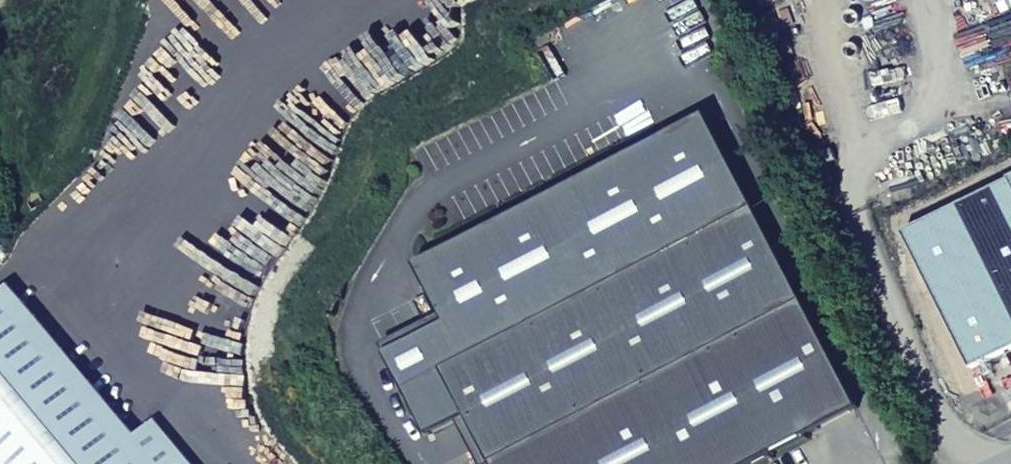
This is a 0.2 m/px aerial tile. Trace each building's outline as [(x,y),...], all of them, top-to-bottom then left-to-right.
[(713,112),(411,266),(457,331),(392,354),(427,426),(464,407),(493,463),(753,463),(860,410),(713,112)] [(907,234),(974,369),(1010,351),(1010,182),(907,234)] [(7,289),(0,296),(0,463),(185,463),(151,423),(132,439),(7,289)]
